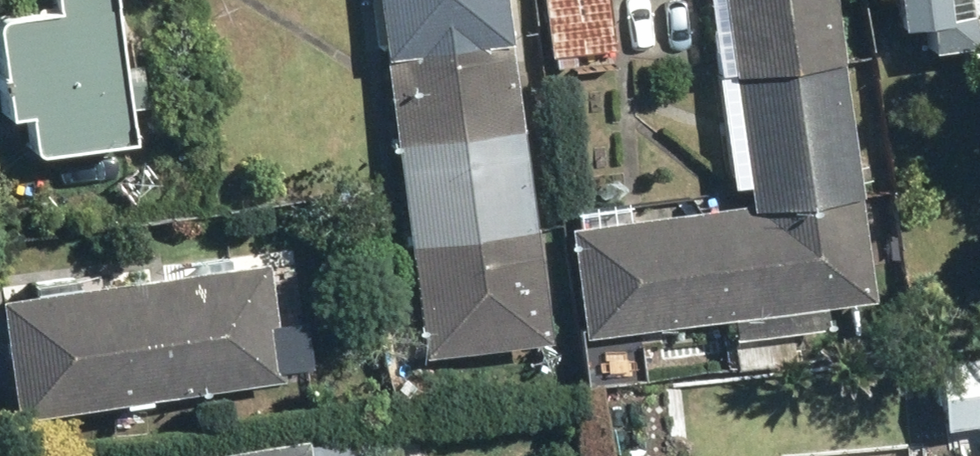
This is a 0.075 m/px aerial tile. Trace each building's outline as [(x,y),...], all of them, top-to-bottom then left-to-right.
[(36,15),(0,21),(0,156),(55,147),(56,152),(109,145),(89,0),(34,0),(36,15)] [(409,351),(534,335),(490,0),(363,0),(409,351)] [(542,59),(607,51),(601,0),(535,0),(542,59)] [(862,301),(826,0),(705,0),(731,211),(563,233),(578,341),(862,301)] [(274,390),(258,261),(0,293),(0,424),(274,390)] [(917,364),(926,440),(979,434),(979,357),(917,364)]
